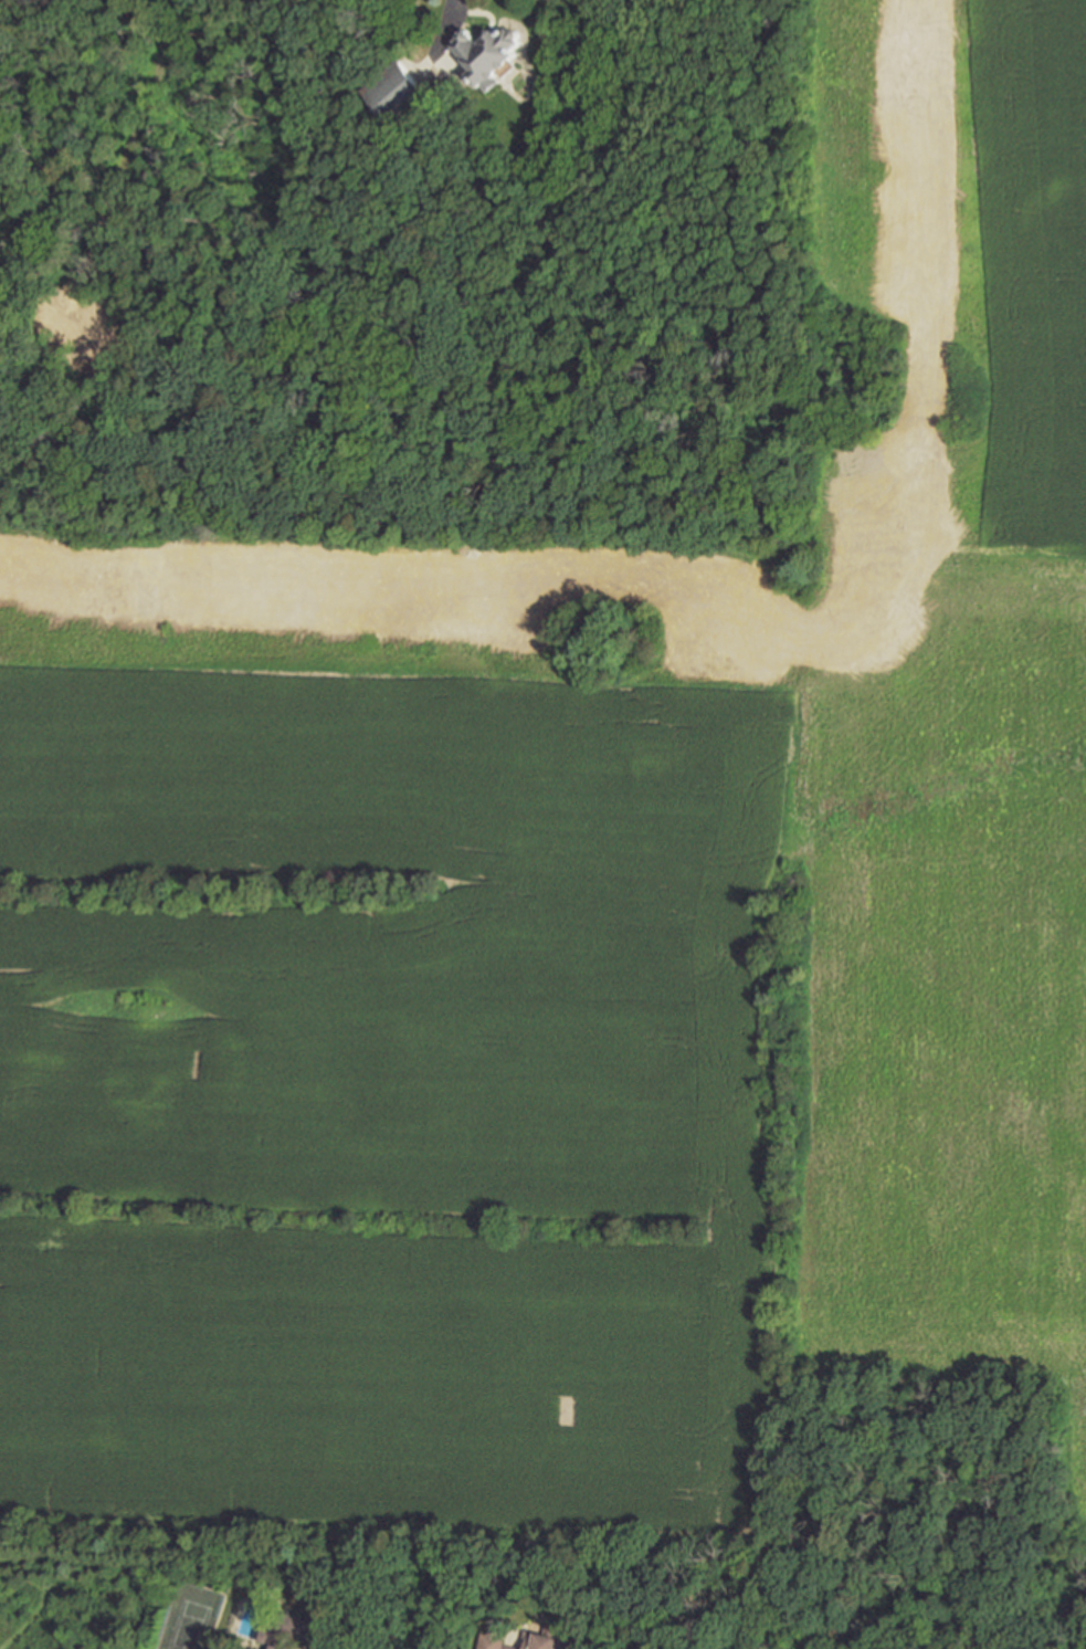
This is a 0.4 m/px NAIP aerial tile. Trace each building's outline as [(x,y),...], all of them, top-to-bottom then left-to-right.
[(481,86),(468,73),(474,67),(453,44),(461,36),(460,35),(467,27),(482,42),(488,35),(488,34),(495,28),(502,35),(509,28),(513,30),(514,29),(519,34),(518,35),(520,39),(508,50),(515,57),(495,76),(499,81),(489,92),(483,85),(481,86)] [(432,95),(396,127),(362,90),(399,57),(432,95)] [(580,1641),(578,1648),(520,1648),(525,1628),(544,1632),(546,1622),(563,1627),(561,1637),(580,1641)] [(505,1646),(520,1648),(479,1648),(482,1632),(491,1635),(493,1625),(508,1628),(505,1646)]
